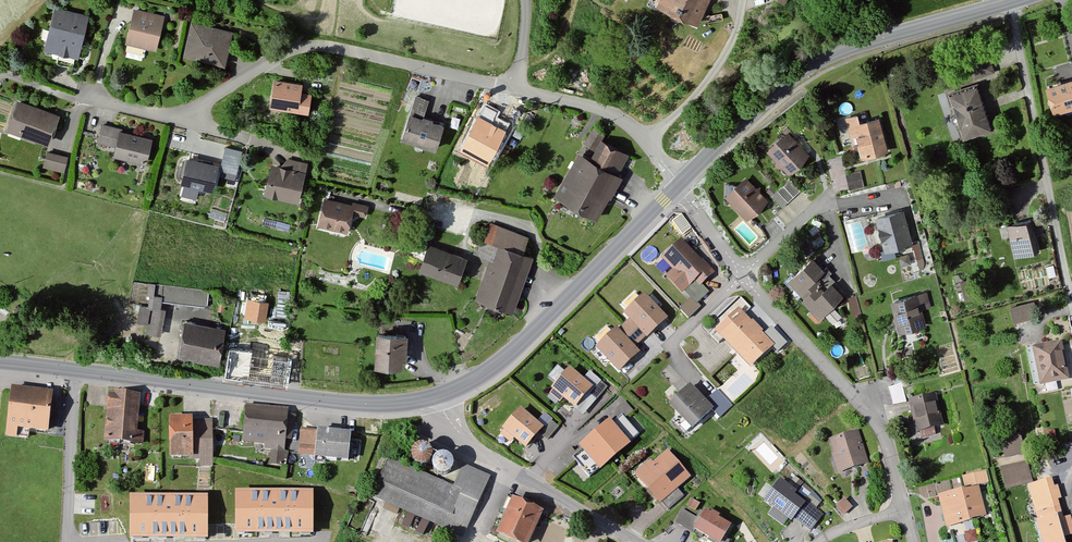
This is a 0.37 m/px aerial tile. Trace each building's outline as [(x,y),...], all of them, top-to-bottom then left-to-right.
[(658,7),(697,26),(710,0),(661,0),(658,7)] [(89,14),(56,7),(46,51),(79,59),(89,14)] [(166,17),(135,9),(126,45),(157,53),(166,17)] [(233,32),(191,23),(184,59),(226,67),(233,32)] [(980,42),(959,50),(970,78),(991,70),(980,42)] [(1042,88),(1050,115),(1071,109),(1071,80),(1042,88)] [(304,85),(275,81),(271,109),(309,115),(312,97),(303,95),(304,85)] [(976,84),(946,93),(959,138),(989,130),(976,84)] [(431,100),(416,96),(402,139),(437,150),(445,124),(425,118),(431,100)] [(60,115),(18,100),(8,130),(50,145),(60,115)] [(858,114),(845,118),(851,139),(858,137),(864,159),(886,152),(876,118),(861,122),(858,114)] [(119,129),(103,125),(99,141),(114,146),(119,129)] [(634,152),(593,129),(555,195),(597,218),(634,152)] [(147,165),(153,138),(120,130),(114,157),(147,165)] [(811,154),(788,132),(767,152),(790,175),(811,154)] [(243,152),(227,147),(221,170),(237,174),(243,152)] [(68,157),(48,151),(44,166),(64,172),(68,157)] [(219,167),(187,158),(180,183),(212,192),(219,167)] [(306,172),(272,164),(265,196),(298,204),(306,172)] [(846,171),(849,187),(865,184),(862,168),(846,171)] [(769,203),(747,178),(725,196),(747,222),(769,203)] [(801,191),(790,181),(773,197),(784,208),(801,191)] [(369,209),(324,200),(318,228),(348,234),(351,216),(367,219),(369,209)] [(900,210),(872,217),(881,253),(909,246),(900,210)] [(1028,221),(1003,227),(1012,258),(1036,252),(1028,221)] [(527,235),(491,222),(478,255),(491,260),(477,301),(515,312),(534,255),(527,235)] [(913,239),(920,267),(926,265),(919,238),(913,239)] [(717,274),(683,239),(662,259),(673,271),(666,277),(683,295),(696,283),(702,288),(717,274)] [(467,258),(428,246),(420,272),(459,284),(467,258)] [(846,296),(815,259),(787,282),(819,319),(846,296)] [(146,330),(159,332),(164,297),(208,303),(210,288),(149,280),(146,302),(138,301),(136,318),(147,320),(146,330)] [(851,311),(859,311),(859,293),(851,293),(851,311)] [(666,318),(645,295),(625,313),(647,336),(666,318)] [(915,296),(887,303),(896,336),(924,328),(915,296)] [(270,302),(247,299),(245,319),(267,322),(270,302)] [(1031,299),(1010,303),(1013,318),(1034,314),(1031,299)] [(776,347),(740,309),(715,332),(751,370),(776,347)] [(224,330),(183,322),(177,357),(217,365),(224,330)] [(638,352),(616,329),(597,348),(619,370),(638,352)] [(406,335),(378,332),(375,366),(404,368),(406,335)] [(1058,342),(1028,349),(1037,388),(1067,381),(1058,342)] [(291,351),(227,344),(223,379),(287,386),(291,351)] [(591,387),(569,369),(553,388),(575,406),(591,387)] [(892,402),(906,399),(903,378),(888,380),(892,402)] [(707,402),(690,385),(668,407),(693,431),(713,411),(721,419),(734,406),(719,391),(707,402)] [(54,391),(12,386),(7,430),(48,435),(54,391)] [(141,395),(108,392),(103,445),(143,449),(145,433),(138,433),(141,395)] [(932,394),(905,401),(914,437),(941,431),(932,394)] [(542,428),(520,409),(504,428),(526,446),(542,428)] [(290,415),(246,410),(242,444),(271,447),(269,463),(284,465),(290,415)] [(212,419),(168,420),(170,461),(213,459),(212,419)] [(629,444),(609,421),(581,446),(601,468),(629,444)] [(299,452),(311,452),(312,426),(300,426),(299,452)] [(350,432),(317,430),(315,461),(348,463),(350,432)] [(861,432),(831,439),(839,474),(869,467),(861,432)] [(431,451),(416,439),(405,453),(419,465),(431,451)] [(689,477),(668,452),(653,465),(650,462),(636,474),(660,502),(689,477)] [(453,487),(389,459),(371,500),(465,540),(491,479),(462,466),(453,487)] [(1023,463),(997,469),(1002,490),(1028,484),(1023,463)] [(962,490),(934,497),(942,529),(983,519),(976,489),(987,487),(983,472),(959,477),(962,490)] [(797,489),(780,476),(763,498),(791,520),(794,516),(811,529),(822,514),(795,493),(797,489)] [(312,493),(237,493),(237,534),(312,534),(312,493)] [(853,506),(844,496),(835,505),(844,514),(853,506)] [(206,498),(131,498),(131,539),(206,539),(206,498)] [(513,499),(497,537),(509,541),(531,541),(544,511),(513,499)] [(676,520),(690,527),(698,510),(685,503),(676,520)] [(1032,523),(1037,541),(1061,541),(1060,540),(1071,537),(1065,518),(1060,519),(1056,506),(1038,512),(1041,520),(1032,523)] [(706,512),(695,531),(713,541),(723,541),(732,527),(706,512)] [(976,526),(964,528),(966,540),(978,538),(976,526)]
